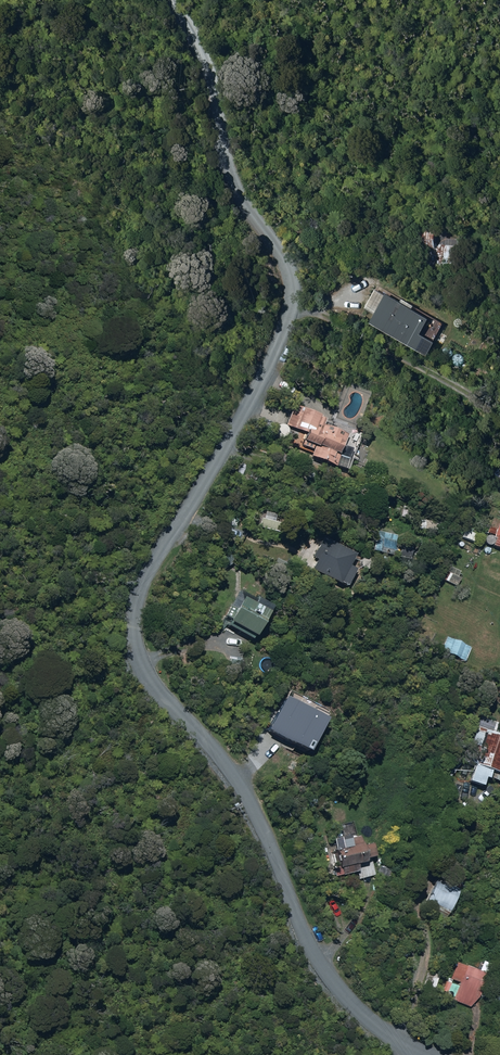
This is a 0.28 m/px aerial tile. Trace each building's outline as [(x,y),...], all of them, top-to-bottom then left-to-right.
[(436,225),(420,225),(420,245),(424,245),(424,263),(458,264),(459,244),(435,243),(436,225)] [(449,269),(448,283),(462,284),(462,269),(449,269)] [(369,321),(417,348),(425,334),(421,331),(429,316),(386,292),(369,321)] [(320,417),(293,406),(284,426),(304,435),(301,443),(312,448),(308,458),(333,469),(346,437),(322,427),(324,421),(319,419),(320,417)] [(499,519),(492,541),(494,541),(491,549),(499,551),(499,549),(499,519)] [(416,531),(438,532),(438,524),(417,523),(416,531)] [(492,537),(495,531),(488,528),(486,534),(492,537)] [(460,538),(473,543),(476,537),(463,531),(460,538)] [(391,557),(395,538),(375,533),(371,553),(391,557)] [(310,571),(342,590),(353,572),(346,568),(353,556),(332,544),(330,548),(324,544),(310,571)] [(443,571),(439,580),(456,588),(459,580),(457,579),(459,573),(449,568),(446,573),(443,571)] [(224,627),(250,642),(264,616),(238,602),(224,627)] [(439,652),(464,663),(470,649),(445,638),(439,652)] [(225,658),(224,673),(240,675),(241,660),(225,658)] [(399,694),(406,699),(413,691),(405,686),(399,694)] [(421,701),(432,709),(439,699),(428,691),(421,701)] [(496,776),(499,764),(499,738),(483,732),(466,785),(481,789),(483,782),(486,783),(489,774),(496,776)] [(399,795),(393,776),(381,780),(387,799),(399,795)] [(315,799),(308,797),(306,807),(313,808),(315,799)] [(354,835),(340,839),(342,846),(331,848),(336,868),(360,862),(359,858),(371,855),(368,843),(356,846),(354,835)] [(428,887),(415,916),(439,926),(455,889),(444,885),(441,893),(428,887)] [(407,963),(410,948),(398,945),(395,960),(407,963)] [(475,998),(484,974),(452,963),(446,981),(456,984),(450,1002),(467,1008),(475,998)] [(425,972),(422,983),(431,985),(434,974),(425,972)] [(483,1002),(494,1006),(497,998),(487,994),(483,1002)]
